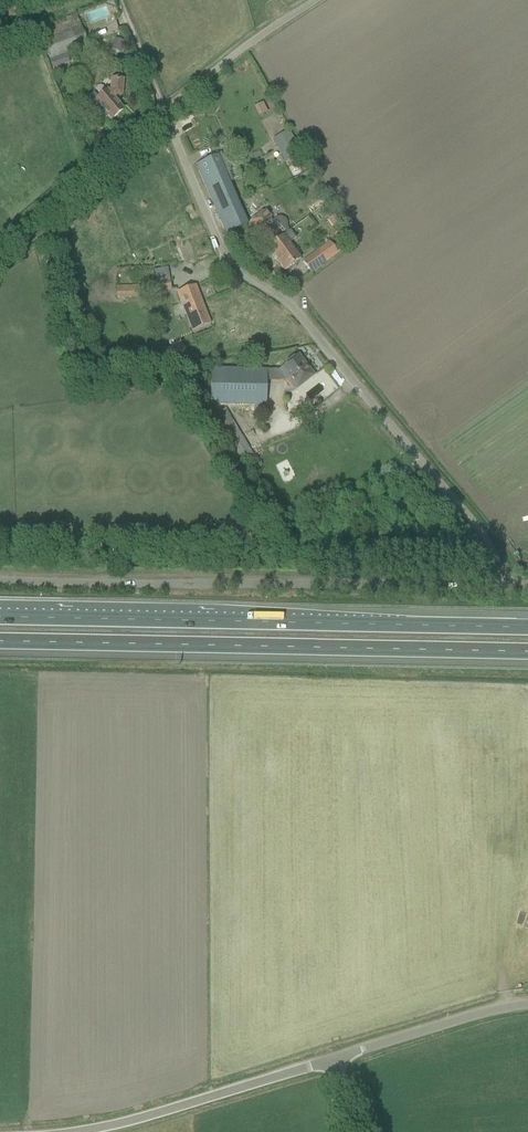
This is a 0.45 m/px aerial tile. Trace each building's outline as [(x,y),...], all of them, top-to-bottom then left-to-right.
[(67,22),(33,35),(36,43),(43,41),(54,70),(70,64),(67,54),(89,45),(77,14),(65,19),(67,22)] [(116,38),(113,48),(122,51),(125,40),(116,38)] [(222,76),(226,85),(242,79),(238,69),(222,76)] [(123,80),(112,79),(111,89),(108,91),(107,91),(97,99),(93,95),(87,100),(103,119),(107,115),(111,120),(123,109),(115,100),(121,94),(123,80)] [(284,160),(300,152),(289,132),(273,140),(284,160)] [(217,156),(197,164),(196,164),(226,234),(247,225),(217,156)] [(247,172),(240,175),(242,181),(250,177),(247,172)] [(323,199),(318,203),(321,208),(327,203),(323,199)] [(258,216),(249,223),(267,248),(283,236),(289,232),(289,231),(288,231),(288,230),(287,230),(287,229),(286,228),(286,227),(286,226),(286,225),(286,224),(286,223),(285,222),(285,221),(284,221),(284,220),(283,219),(282,219),(281,218),(280,218),(279,218),(278,218),(277,218),(276,218),(275,218),(275,219),(274,219),(273,220),(272,221),(270,219),(272,218),(266,210),(258,216)] [(333,215),(328,219),(332,225),(338,221),(333,215)] [(300,259),(294,250),(283,236),(267,248),(284,271),(300,259)] [(317,251),(303,262),(311,273),(341,251),(335,244),(320,255),(317,251)] [(153,267),(134,268),(135,281),(137,281),(154,280),(153,267)] [(170,281),(157,283),(158,292),(171,290),(170,281)] [(131,286),(117,287),(118,299),(132,299),(137,298),(136,286),(131,286)] [(177,293),(181,303),(192,331),(210,324),(195,286),(177,293)] [(184,347),(162,350),(164,362),(185,359),(184,347)] [(295,392),(305,383),(305,382),(314,375),(298,355),(289,362),(278,370),(286,380),(295,392)] [(267,370),(212,368),(211,405),(248,406),(248,412),(266,412),(267,370)] [(319,397),(323,402),(328,398),(324,393),(319,397)]
